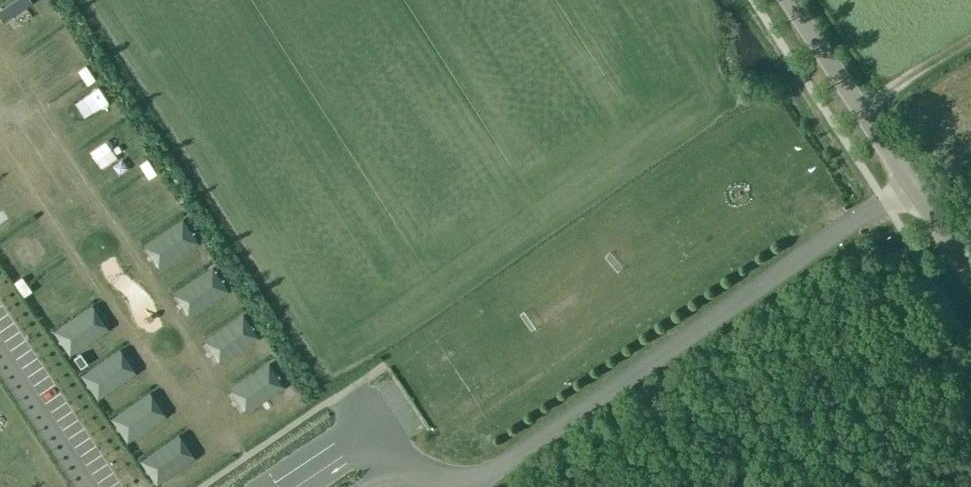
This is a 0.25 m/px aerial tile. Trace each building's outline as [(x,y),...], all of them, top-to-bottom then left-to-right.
[(219,478),(205,444),(178,455),(192,486),(197,486),(219,478)]
